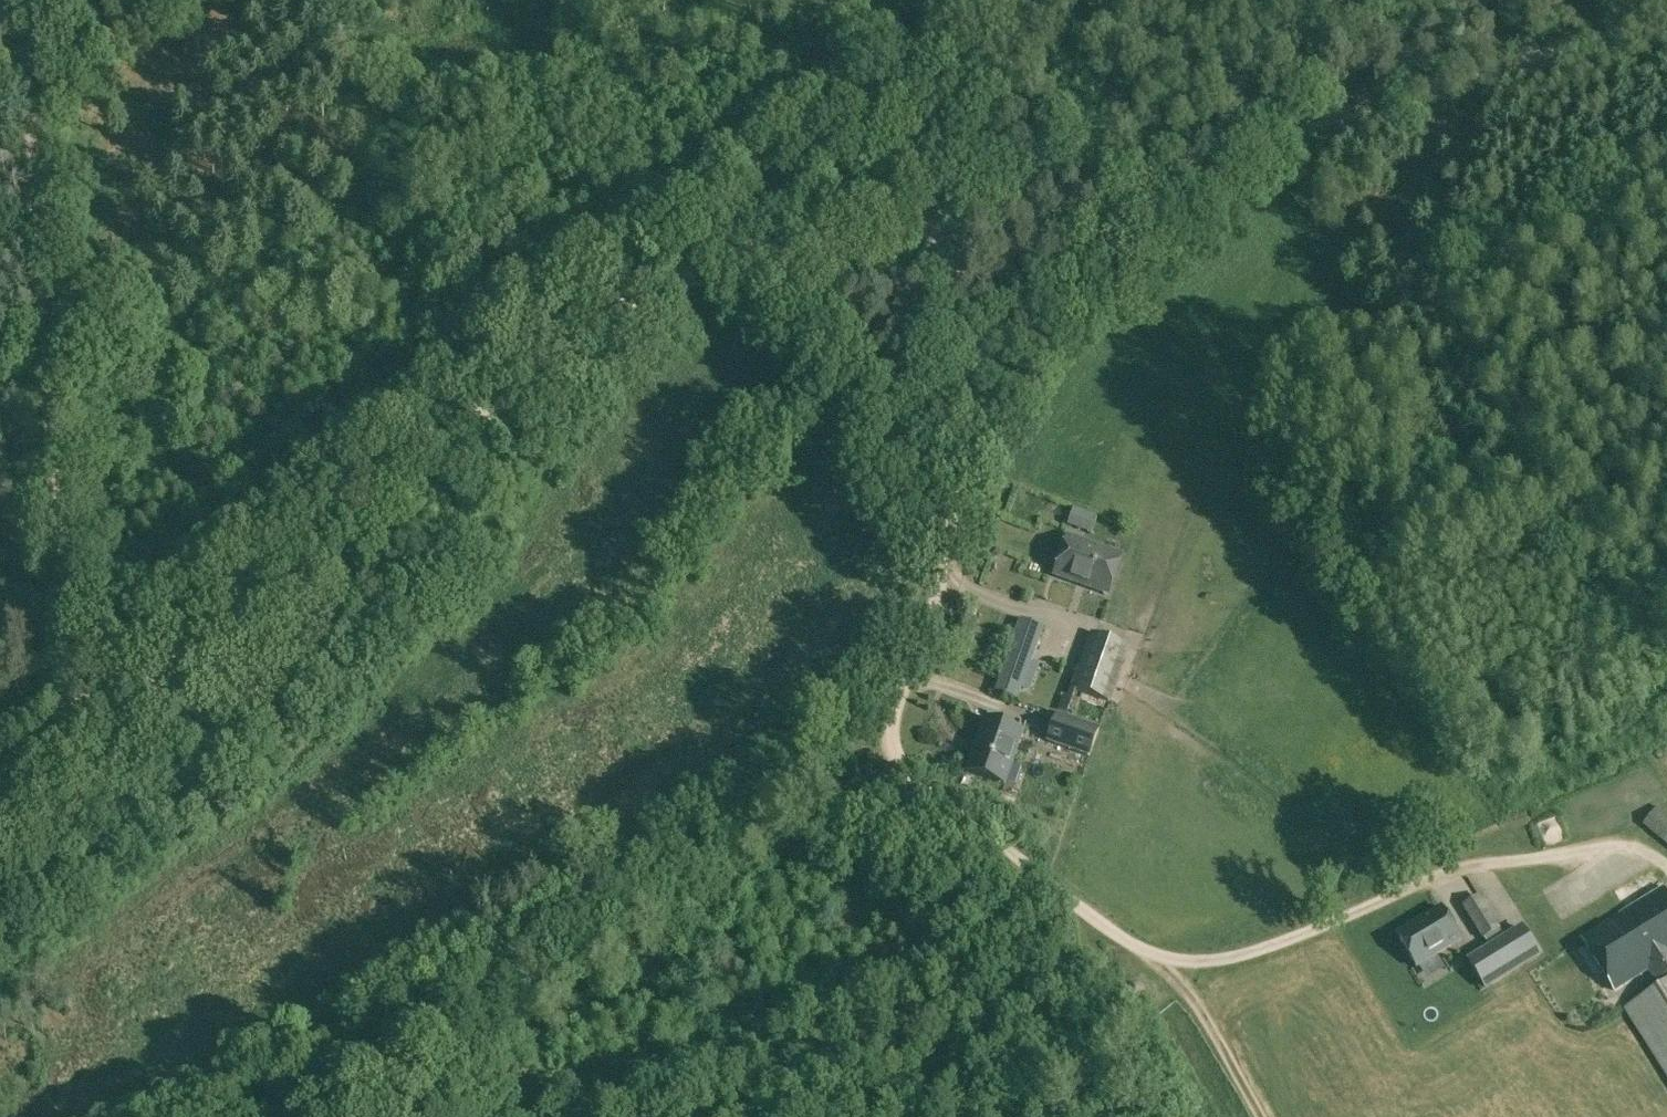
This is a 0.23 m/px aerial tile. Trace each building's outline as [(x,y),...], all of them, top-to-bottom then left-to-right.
[(1121,556),(1069,537),(1055,575),(1108,593),(1121,556)] [(999,680),(1031,691),(1039,665),(1034,662),(1044,629),(1020,621),(999,680)] [(1090,633),(1071,690),(1111,705),(1131,647),(1090,633)] [(1099,729),(1057,714),(1048,742),(1089,756),(1099,729)] [(967,772),(1004,785),(1023,733),(985,720),(967,772)] [(1660,806),(1643,825),(1666,845),(1666,812),(1660,806)] [(1665,887),(1584,937),(1616,990),(1650,969),(1657,981),(1666,975),(1666,890),(1665,887)] [(1499,929),(1479,897),(1464,906),(1484,938),(1499,929)] [(1442,908),(1425,918),(1426,920),(1415,927),(1414,925),(1397,935),(1416,967),(1461,940),(1442,908)] [(1522,929),(1470,961),(1486,987),(1538,955),(1522,929)] [(1625,1007),(1666,1074),(1666,981),(1625,1007)]
